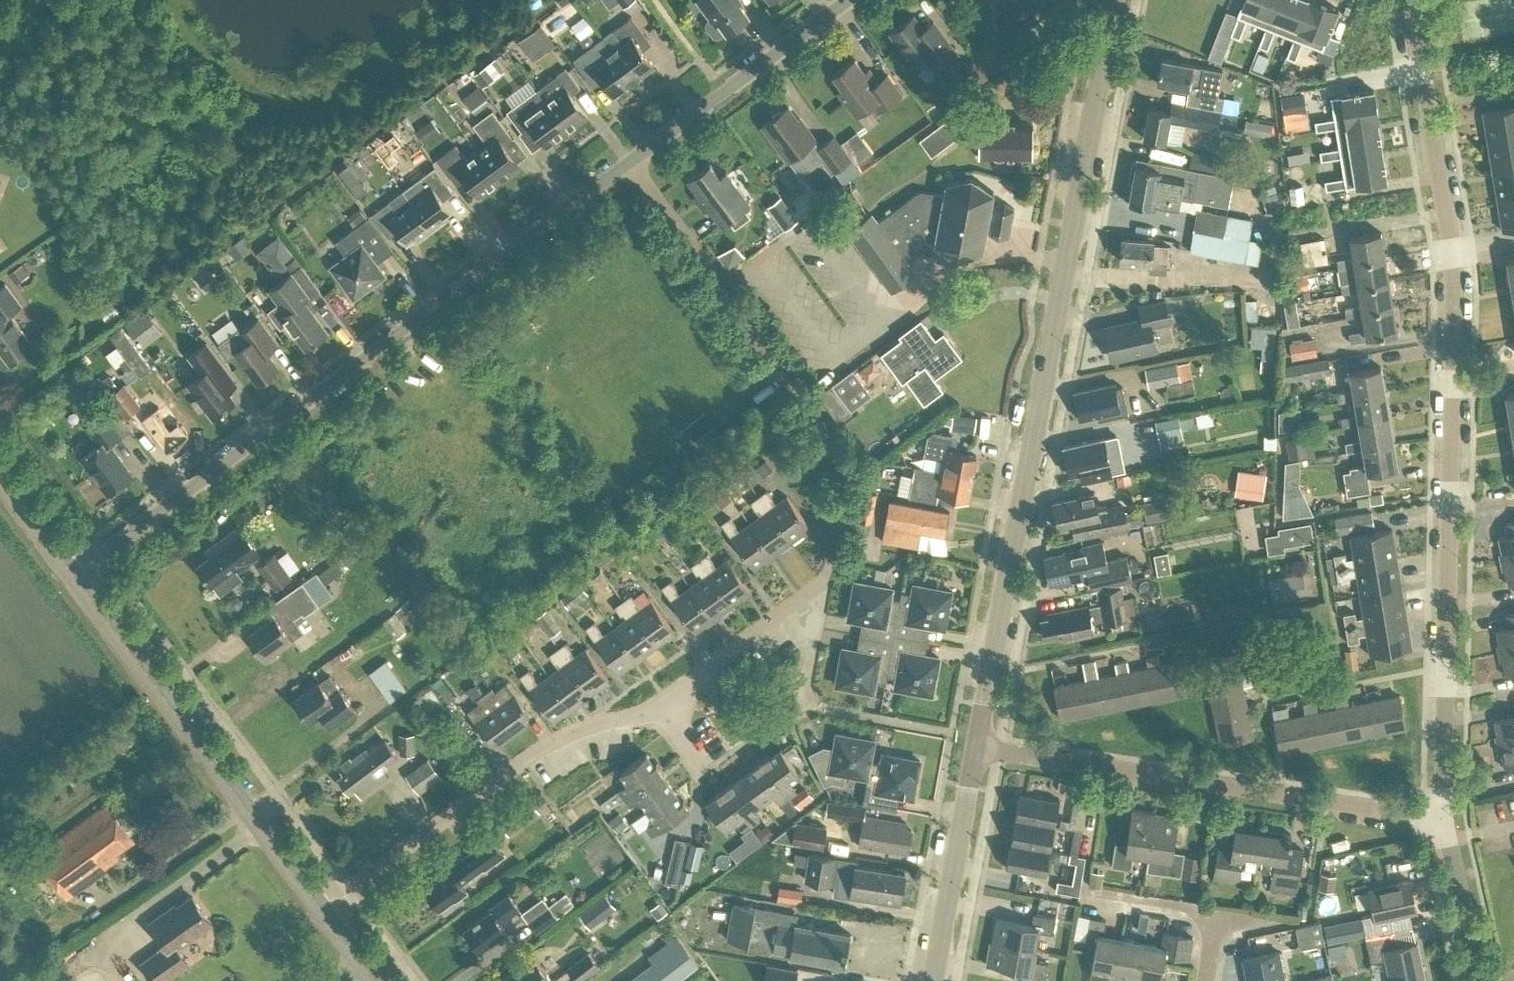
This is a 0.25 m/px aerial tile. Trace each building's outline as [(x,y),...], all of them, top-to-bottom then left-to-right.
[(711,19),(708,21),(707,25),(715,35),(718,35),(725,30),(727,33),(749,16),(737,0),(697,0),(711,19)] [(1276,0),(1243,0),(1237,15),(1230,33),(1239,37),(1246,19),(1265,26),(1276,0)] [(1265,26),(1258,45),(1267,48),(1274,30),(1293,37),(1307,0),(1276,0),(1265,26)] [(1286,56),(1295,59),(1302,41),(1322,49),(1333,53),(1339,39),(1328,34),(1338,8),(1317,0),(1307,0),(1293,37),(1286,56)] [(565,26),(555,13),(542,23),(551,36),(565,26)] [(958,54),(933,20),(923,27),(914,15),(891,32),(915,65),(929,55),(939,68),(958,54)] [(654,65),(639,44),(648,37),(632,16),(613,30),(603,37),(612,50),(634,79),(654,65)] [(1036,40),(1048,32),(1041,20),(1028,29),(1036,40)] [(543,52),(555,43),(541,24),(529,32),(543,52)] [(634,79),(612,50),(603,37),(574,58),(590,80),(599,73),(614,94),(634,79)] [(1222,57),(1226,45),(1214,40),(1209,52),(1222,57)] [(989,74),(1023,49),(1018,42),(1000,55),(990,41),(974,52),(989,74)] [(1262,69),(1266,58),(1256,54),(1251,65),(1262,69)] [(476,70),(485,83),(505,68),(495,56),(476,70)] [(880,110),(902,93),(887,73),(874,83),(855,57),(833,73),(843,86),(838,90),(856,114),(873,101),(880,110)] [(1193,64),(1162,58),(1157,82),(1189,88),(1189,87),(1198,89),(1195,105),(1221,110),(1224,96),(1218,95),(1223,69),(1203,66),(1193,64)] [(958,81),(968,93),(988,78),(974,60),(964,67),(968,73),(958,81)] [(565,86),(545,100),(567,129),(587,114),(572,94),(581,87),(566,67),(556,74),(565,86)] [(480,83),(465,94),(476,110),(492,99),(480,83)] [(1373,88),(1330,96),(1334,117),(1315,120),(1316,129),(1336,126),(1377,120),(1379,120),(1373,88)] [(567,129),(545,100),(537,89),(507,110),(522,130),(531,124),(546,144),(567,129)] [(1303,112),(1300,93),(1281,96),(1284,115),(1303,112)] [(1150,107),(1144,137),(1165,141),(1169,120),(1197,125),(1218,129),(1221,111),(1201,106),(1173,101),(1171,111),(1150,107)] [(1482,110),(1487,140),(1513,136),(1513,104),(1482,110)] [(788,105),(763,125),(788,159),(790,158),(800,171),(822,155),(833,170),(850,158),(834,135),(817,147),(812,141),(816,138),(801,117),(798,119),(788,105)] [(488,143),(478,150),(499,179),(519,164),(504,144),(513,137),(493,110),(474,124),(488,143)] [(1032,156),(1032,121),(967,120),(967,140),(979,140),(979,155),(1032,156)] [(1272,123),(1255,120),(1252,134),(1270,137),(1272,123)] [(1377,120),(1336,126),(1339,146),(1319,150),(1321,159),(1340,156),(1382,149),(1377,120)] [(920,139),(932,155),(957,137),(945,121),(920,139)] [(424,142),(435,134),(426,122),(415,130),(424,142)] [(1487,140),(1492,170),(1513,166),(1513,136),(1487,140)] [(499,179),(478,150),(468,158),(457,143),(438,158),(458,184),(467,178),(479,194),(499,179)] [(378,156),(386,166),(394,159),(386,149),(378,156)] [(1387,179),(1382,149),(1340,156),(1344,176),(1324,179),(1326,189),(1345,185),(1345,186),(1387,179)] [(1225,156),(1192,150),(1189,164),(1222,171),(1225,156)] [(1287,153),(1289,163),(1301,161),(1299,151),(1287,153)] [(1137,158),(1129,202),(1130,202),(1130,205),(1141,207),(1142,204),(1154,206),(1154,205),(1178,209),(1178,207),(1191,210),(1197,211),(1198,207),(1201,208),(1202,200),(1229,205),(1234,176),(1160,162),(1137,158)] [(744,207),(750,202),(727,170),(720,175),(710,162),(688,179),(721,224),(732,216),(738,224),(750,215),(744,207)] [(444,215),(451,209),(444,199),(454,191),(435,165),(403,189),(432,229),(437,226),(436,225),(446,218),(444,215)] [(1492,170),(1497,199),(1513,197),(1513,166),(1492,170)] [(350,188),(358,182),(351,171),(342,177),(350,188)] [(1009,236),(1014,207),(1005,201),(991,204),(994,191),(972,176),(946,182),(944,193),(921,189),(877,221),(871,212),(848,230),(892,290),(916,273),(907,261),(933,242),(957,257),(982,252),(987,230),(998,238),(1009,236)] [(1290,202),(1304,201),(1302,185),(1289,186),(1290,202)] [(427,233),(432,229),(403,189),(389,200),(372,214),(389,237),(398,230),(407,242),(414,237),(417,240),(427,233)] [(799,218),(781,195),(768,205),(785,228),(799,218)] [(1497,199),(1502,229),(1513,228),(1513,197),(1497,199)] [(355,226),(369,216),(362,206),(348,216),(355,226)] [(1201,208),(1198,207),(1197,211),(1194,229),(1249,239),(1253,217),(1201,208)] [(394,249),(369,216),(355,226),(335,241),(345,253),(329,265),(354,299),(388,274),(378,261),(394,249)] [(1249,239),(1194,229),(1190,251),(1245,261),(1249,239)] [(1339,267),(1355,265),(1354,261),(1385,256),(1381,231),(1350,236),(1353,256),(1337,258),(1339,267)] [(327,331),(303,299),(318,288),(300,264),(295,257),(286,264),(283,261),(293,254),(279,235),(257,251),(275,275),(278,273),(282,278),(268,289),(277,301),(267,309),(280,326),(287,321),(306,347),(327,331)] [(234,256),(248,245),(241,236),(227,247),(234,256)] [(1167,272),(1169,245),(1153,243),(1153,240),(1122,237),(1120,260),(1150,262),(1149,271),(1167,272)] [(1324,237),(1300,240),(1304,265),(1328,262),(1324,237)] [(202,285),(226,266),(217,254),(193,272),(202,285)] [(1389,280),(1385,256),(1354,261),(1355,265),(1357,280),(1341,283),(1343,292),(1359,289),(1358,286),(1389,280)] [(17,282),(29,273),(21,262),(9,272),(17,282)] [(84,286),(93,279),(84,268),(75,275),(84,286)] [(1296,291),(1309,289),(1307,275),(1294,277),(1296,291)] [(1359,289),(1343,292),(1347,316),(1363,314),(1362,310),(1393,305),(1389,280),(1358,286),(1359,289)] [(11,363),(35,345),(11,313),(22,304),(6,282),(0,287),(0,349),(11,363)] [(116,317),(129,307),(121,296),(108,306),(116,317)] [(1247,322),(1258,321),(1256,298),(1245,299),(1247,322)] [(1143,318),(1106,326),(1113,357),(1157,348),(1152,325),(1171,321),(1166,299),(1140,304),(1143,318)] [(1283,307),(1286,320),(1300,317),(1297,304),(1283,307)] [(1397,330),(1393,305),(1362,310),(1363,314),(1365,329),(1349,332),(1351,341),(1368,338),(1367,335),(1397,330)] [(109,322),(116,317),(108,306),(101,311),(109,322)] [(135,333),(154,319),(147,309),(146,308),(127,322),(128,324),(135,333)] [(230,356),(236,352),(258,382),(280,367),(264,345),(274,338),(260,318),(243,330),(241,327),(220,342),(230,356)] [(935,377),(962,357),(944,332),(936,338),(921,318),(900,334),(902,337),(881,353),(902,382),(907,379),(924,403),(943,388),(935,377)] [(1292,357),(1317,354),(1315,337),(1290,341),(1292,357)] [(202,373),(189,383),(213,416),(236,400),(228,389),(237,382),(207,342),(189,355),(202,373)] [(108,360),(114,356),(106,345),(100,349),(103,354),(108,360)] [(102,365),(108,360),(103,354),(97,358),(102,365)] [(1331,372),(1328,358),(1300,362),(1280,366),(1282,380),(1331,372)] [(1148,365),(1151,382),(1180,378),(1177,360),(1148,365)] [(1338,401),(1355,398),(1354,396),(1385,391),(1381,365),(1350,370),(1353,389),(1337,392),(1338,401)] [(853,367),(832,383),(851,409),(873,393),(853,367)] [(1169,395),(1194,390),(1192,378),(1166,383),(1169,395)] [(159,399),(172,391),(164,380),(152,389),(159,399)] [(125,381),(109,394),(126,416),(142,404),(125,381)] [(1114,381),(1074,390),(1080,418),(1097,414),(1098,419),(1128,412),(1122,385),(1115,386),(1114,381)] [(1389,416),(1385,391),(1354,396),(1355,398),(1357,414),(1341,417),(1343,426),(1359,423),(1358,421),(1389,416)] [(167,450),(189,434),(165,401),(143,418),(167,450)] [(951,427),(976,431),(978,415),(954,411),(951,427)] [(108,494),(134,476),(110,444),(122,435),(105,412),(87,426),(100,443),(81,457),(108,494)] [(1181,428),(1179,418),(1179,415),(1155,420),(1158,436),(1182,431),(1181,428)] [(1393,440),(1389,416),(1358,421),(1359,423),(1361,439),(1345,442),(1347,451),(1363,448),(1363,446),(1393,440)] [(1285,434),(1298,432),(1295,418),(1283,420),(1285,434)] [(972,476),(976,454),(948,449),(951,433),(934,430),(928,434),(924,455),(943,458),(941,470),(972,476)] [(1081,471),(1083,481),(1113,474),(1105,436),(1064,445),(1070,473),(1081,471)] [(1306,455),(1304,443),(1303,436),(1284,438),(1287,458),(1306,455)] [(1368,471),(1398,466),(1393,440),(1363,446),(1363,448),(1365,462),(1350,464),(1350,468),(1343,469),(1347,492),(1371,488),(1368,471)] [(917,464),(920,452),(903,447),(899,459),(917,464)] [(1304,457),(1287,458),(1289,486),(1305,485),(1304,457)] [(763,477),(773,469),(766,459),(755,467),(763,477)] [(968,498),(972,476),(941,470),(939,478),(913,473),(909,495),(937,501),(938,493),(968,498)] [(1263,499),(1267,474),(1244,470),(1240,495),(1263,499)] [(703,487),(711,482),(705,473),(697,479),(703,487)] [(1132,482),(1131,474),(1117,477),(1118,484),(1132,482)] [(721,506),(732,498),(722,485),(711,493),(721,506)] [(1306,504),(1308,503),(1301,487),(1283,495),(1283,517),(1307,513),(1306,504)] [(767,489),(759,495),(792,540),(811,526),(787,495),(777,503),(767,489)] [(875,502),(876,492),(860,490),(859,499),(875,502)] [(1098,510),(1094,492),(1054,500),(1060,528),(1073,525),(1076,537),(1128,528),(1124,505),(1098,510)] [(1382,492),(1368,494),(1370,504),(1383,502),(1382,492)] [(792,540),(759,495),(750,501),(760,515),(750,522),(773,554),(792,540)] [(1215,498),(1210,499),(1208,495),(1201,497),(1203,504),(1211,508),(1217,506),(1215,498)] [(1165,498),(1142,502),(1146,523),(1169,519),(1165,498)] [(945,535),(950,511),(889,500),(882,540),(918,546),(921,530),(945,535)] [(1374,527),(1371,510),(1347,515),(1349,531),(1374,527)] [(773,554),(750,522),(740,530),(730,516),(721,522),(754,567),(773,554)] [(1269,530),(1271,548),(1287,545),(1287,540),(1316,536),(1314,518),(1281,522),(1282,528),(1269,530)] [(239,568),(260,553),(239,524),(219,539),(206,549),(210,555),(197,564),(211,584),(237,566),(239,568)] [(1397,558),(1392,528),(1350,534),(1354,556),(1346,558),(1345,551),(1333,553),(1336,568),(1397,558)] [(1504,560),(1513,558),(1513,533),(1499,536),(1504,560)] [(1107,561),(1102,539),(1082,544),(1082,547),(1043,555),(1050,582),(1088,574),(1091,587),(1132,578),(1127,557),(1107,561)] [(334,553),(329,546),(319,554),(324,561),(334,553)] [(258,564),(275,588),(292,575),(276,551),(258,564)] [(1171,570),(1168,551),(1154,554),(1158,572),(1171,570)] [(707,552),(699,558),(732,604),(751,590),(728,558),(717,566),(707,552)] [(732,604),(699,558),(691,564),(701,578),(691,586),(714,617),(732,604)] [(1402,587),(1397,558),(1336,568),(1338,583),(1350,581),(1349,575),(1357,573),(1360,594),(1402,587)] [(1504,560),(1509,584),(1513,583),(1513,558),(1504,560)] [(875,577),(884,579),(885,569),(876,568),(875,577)] [(1302,572),(1277,576),(1281,602),(1307,597),(1302,572)] [(302,612),(303,614),(327,598),(311,575),(287,591),(268,605),(275,615),(277,617),(288,609),(294,617),(302,612)] [(714,617),(691,586),(681,593),(670,579),(662,586),(695,631),(714,617)] [(893,641),(900,598),(891,597),(892,587),(855,580),(848,617),(871,622),(869,636),(893,641)] [(579,582),(560,597),(568,608),(588,593),(579,582)] [(901,591),(900,598),(894,633),(919,637),(921,623),(944,627),(951,590),(914,583),(912,593),(901,591)] [(1124,597),(1121,585),(1100,589),(1102,602),(1088,605),(1048,612),(1049,616),(1041,618),(1045,636),(1067,632),(1067,637),(1094,632),(1092,621),(1105,619),(1106,621),(1127,617),(1127,614),(1136,612),(1133,595),(1124,597)] [(1406,617),(1402,587),(1360,594),(1364,615),(1356,617),(1355,611),(1343,613),(1346,627),(1406,617)] [(631,593),(623,599),(656,645),(675,631),(652,599),(641,607),(631,593)] [(656,645),(623,599),(615,605),(625,619),(615,627),(638,658),(656,645)] [(547,608),(537,616),(551,635),(562,627),(547,608)] [(292,638),(303,630),(288,609),(277,617),(275,615),(247,635),(262,655),(275,645),(279,651),(294,640),(292,638)] [(1503,614),(1506,625),(1496,627),(1501,651),(1513,649),(1513,611),(1503,614)] [(410,629),(397,612),(387,620),(400,636),(410,629)] [(1411,647),(1406,617),(1346,627),(1348,642),(1359,640),(1358,634),(1366,633),(1370,654),(1411,647)] [(638,658),(615,627),(605,634),(594,620),(586,626),(619,672),(638,658)] [(939,656),(925,653),(916,652),(919,637),(894,633),(893,641),(887,675),(897,677),(895,686),(932,693),(939,656)] [(887,675),(893,641),(869,636),(866,651),(843,646),(836,684),(873,690),(875,681),(886,683),(887,675)] [(507,659),(518,651),(508,637),(497,645),(507,659)] [(565,641),(557,647),(590,693),(609,679),(586,647),(575,655),(565,641)] [(590,693),(557,647),(549,653),(559,667),(549,675),(572,706),(590,693)] [(1361,666),(1357,648),(1346,650),(1350,668),(1361,666)] [(1501,651),(1506,675),(1513,674),(1513,649),(1501,651)] [(1158,653),(1145,656),(1148,667),(1154,699),(1156,699),(1186,693),(1180,660),(1160,664),(1158,653)] [(384,675),(376,681),(385,693),(402,681),(386,659),(377,665),(384,675)] [(1127,659),(1114,662),(1117,673),(1123,705),(1126,705),(1154,699),(1148,667),(1129,670),(1127,659)] [(1096,665),(1083,668),(1085,679),(1092,712),(1096,711),(1123,705),(1117,673),(1099,676),(1096,665)] [(572,706),(549,675),(539,682),(529,668),(520,675),(553,720),(572,706)] [(1247,704),(1240,672),(1208,679),(1214,711),(1247,704)] [(331,726),(355,708),(341,689),(330,674),(320,681),(320,680),(294,699),(310,721),(321,713),(331,726)] [(1085,679),(1055,685),(1061,718),(1092,712),(1085,679)] [(492,686),(484,691),(514,733),(527,723),(523,717),(530,712),(507,681),(495,690),(492,686)] [(428,714),(443,703),(431,687),(416,697),(428,714)] [(514,733),(484,691),(476,697),(479,701),(467,710),(490,741),(497,736),(501,742),(514,733)] [(1399,694),(1368,701),(1374,733),(1406,727),(1399,694)] [(1374,733),(1368,701),(1337,707),(1343,739),(1374,733)] [(1259,714),(1256,702),(1247,704),(1214,711),(1221,742),(1253,736),(1249,716),(1259,714)] [(1312,745),(1306,713),(1289,716),(1287,706),(1272,709),(1274,719),(1281,752),(1312,745)] [(1343,739),(1337,707),(1306,713),(1312,745),(1343,739)] [(1494,719),(1499,743),(1513,740),(1513,715),(1494,719)] [(870,760),(874,739),(837,732),(834,747),(824,745),(809,752),(825,785),(832,781),(845,783),(847,772),(867,776),(870,760)] [(414,753),(414,733),(399,733),(399,753),(414,753)] [(383,769),(399,757),(386,738),(370,750),(367,747),(352,759),(351,757),(339,765),(344,772),(339,776),(350,791),(355,787),(362,796),(389,776),(383,769)] [(1499,743),(1505,767),(1513,765),(1513,740),(1499,743)] [(769,754),(761,759),(789,797),(797,791),(790,781),(800,773),(781,747),(770,756),(769,754)] [(625,797),(662,770),(657,762),(655,763),(647,752),(621,771),(628,782),(602,802),(608,810),(625,797)] [(913,797),(920,759),(883,753),(881,762),(870,760),(867,776),(862,803),(897,809),(899,794),(913,797)] [(428,756),(405,773),(420,792),(442,775),(428,756)] [(797,808),(789,797),(761,759),(753,765),(755,767),(744,775),(763,801),(773,793),(788,814),(797,808)] [(648,808),(674,790),(666,779),(668,777),(662,770),(625,797),(631,806),(641,798),(648,808)] [(763,801),(744,775),(733,783),(731,781),(724,787),(752,824),(760,818),(752,808),(763,801)] [(800,807),(814,797),(805,785),(791,796),(800,807)] [(752,824),(724,787),(716,792),(717,794),(706,802),(725,828),(736,820),(743,830),(752,824)] [(652,835),(690,807),(684,799),(682,800),(674,790),(648,808),(655,819),(646,826),(652,835)] [(1055,824),(1060,799),(1020,791),(1016,817),(1055,824)] [(1066,826),(1075,828),(1083,829),(1088,801),(1074,799),(1071,818),(1061,817),(1060,825),(1066,826)] [(108,865),(119,857),(115,852),(133,838),(107,802),(37,853),(69,897),(109,867),(108,865)] [(908,847),(911,828),(906,827),(907,822),(864,815),(866,806),(848,803),(846,816),(863,819),(859,844),(902,851),(903,846),(908,847)] [(1149,855),(1155,812),(1132,808),(1127,843),(1115,841),(1112,864),(1128,867),(1131,852),(1149,855)] [(524,822),(516,812),(501,823),(509,833),(524,822)] [(1178,815),(1155,812),(1149,855),(1147,870),(1181,875),(1185,852),(1173,850),(1178,815)] [(628,823),(620,813),(610,820),(617,830),(628,823)] [(1050,849),(1055,824),(1016,817),(1011,842),(1050,849)] [(827,825),(795,820),(771,838),(824,847),(827,825)] [(756,830),(764,841),(774,834),(767,823),(756,830)] [(1257,868),(1263,828),(1235,824),(1231,851),(1217,849),(1213,878),(1239,882),(1241,865),(1257,868)] [(1078,854),(1083,829),(1075,828),(1070,852),(1078,854)] [(1303,849),(1289,847),(1291,833),(1263,828),(1257,868),(1273,870),(1270,887),(1297,891),(1303,849)] [(753,848),(764,841),(756,830),(745,838),(753,848)] [(461,882),(474,873),(484,866),(485,868),(505,854),(504,852),(491,835),(448,867),(450,870),(425,888),(440,908),(454,897),(456,899),(467,890),(461,882)] [(691,840),(685,864),(698,867),(704,844),(691,840)] [(1046,874),(1050,849),(1011,842),(1006,867),(1046,874)] [(900,903),(905,872),(856,864),(857,859),(810,852),(810,853),(796,851),(794,863),(808,865),(806,878),(836,883),(835,893),(900,903)] [(718,859),(726,870),(737,862),(729,852),(718,859)] [(1087,855),(1078,854),(1070,852),(1069,860),(1076,861),(1073,882),(1058,879),(1056,889),(1080,894),(1087,855)] [(670,856),(667,869),(679,871),(682,859),(670,856)] [(1101,887),(1103,872),(1091,870),(1089,885),(1101,887)] [(1334,890),(1336,874),(1328,873),(1321,871),(1318,888),(1334,890)] [(1361,916),(1365,935),(1393,929),(1390,915),(1417,910),(1410,879),(1369,888),(1374,913),(1361,916)] [(1143,893),(1145,883),(1138,882),(1136,891),(1143,893)] [(779,885),(777,898),(801,902),(803,888),(779,885)] [(500,922),(520,908),(509,893),(489,908),(491,910),(465,929),(480,950),(507,931),(500,922)] [(590,905),(600,919),(617,907),(606,893),(590,905)] [(171,907),(150,923),(166,946),(142,963),(155,980),(161,980),(189,961),(178,946),(212,922),(193,895),(173,909),(171,907)] [(522,911),(536,931),(557,916),(543,896),(522,911)] [(1305,918),(1308,899),(1299,898),(1296,916),(1305,918)] [(1050,910),(1051,901),(1039,899),(1038,908),(1050,910)] [(658,918),(668,910),(661,900),(650,908),(658,918)] [(845,964),(851,932),(796,922),(798,914),(734,902),(727,938),(773,946),(773,948),(790,951),(789,953),(845,964)] [(1148,922),(1149,914),(1133,911),(1131,919),(1148,922)] [(1053,933),(1056,916),(1034,912),(1032,924),(997,917),(993,940),(1035,948),(1039,930),(1053,933)] [(1113,980),(1121,937),(1103,934),(1106,919),(1090,916),(1086,939),(1097,941),(1090,975),(1113,980)] [(1296,926),(1300,947),(1325,942),(1321,920),(1296,926)] [(1340,920),(1324,924),(1327,942),(1344,938),(1340,920)] [(1393,929),(1365,935),(1371,961),(1386,958),(1391,980),(1426,980),(1417,941),(1396,945),(1393,929)] [(1193,936),(1165,930),(1162,945),(1144,941),(1136,980),(1160,980),(1165,954),(1188,959),(1193,936)] [(642,960),(639,956),(621,969),(629,980),(627,980),(674,980),(698,963),(677,934),(642,960)] [(1144,941),(1121,937),(1113,980),(1119,980),(1136,980),(1144,941)] [(1055,940),(1054,946),(1059,950),(1065,948),(1066,942),(1061,938),(1055,940)] [(1035,948),(993,940),(989,940),(985,962),(1023,969),(1021,980),(1022,980),(1044,980),(1047,969),(1032,966),(1035,948)] [(567,966),(578,980),(601,964),(589,949),(567,966)] [(1279,950),(1243,958),(1247,980),(1250,980),(1252,980),(1253,980),(1286,980),(1279,950)] [(532,953),(519,963),(521,964),(498,980),(554,980),(532,953)] [(764,980),(797,980),(799,968),(768,962),(764,980)] [(1331,973),(1297,979),(1297,980),(1332,980),(1331,973)]
